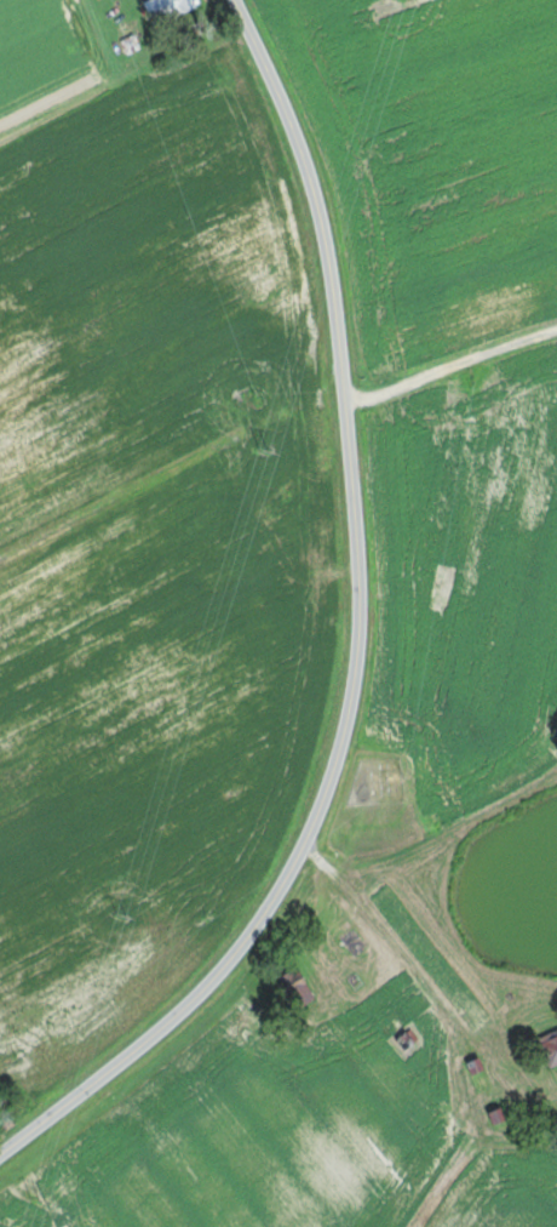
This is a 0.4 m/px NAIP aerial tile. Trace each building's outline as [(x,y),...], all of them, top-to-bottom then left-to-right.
[(156,24),(205,5),(203,0),(155,0),(147,3),(156,24)] [(544,1040),(556,1068),(556,1067),(556,1034),(544,1040)]
